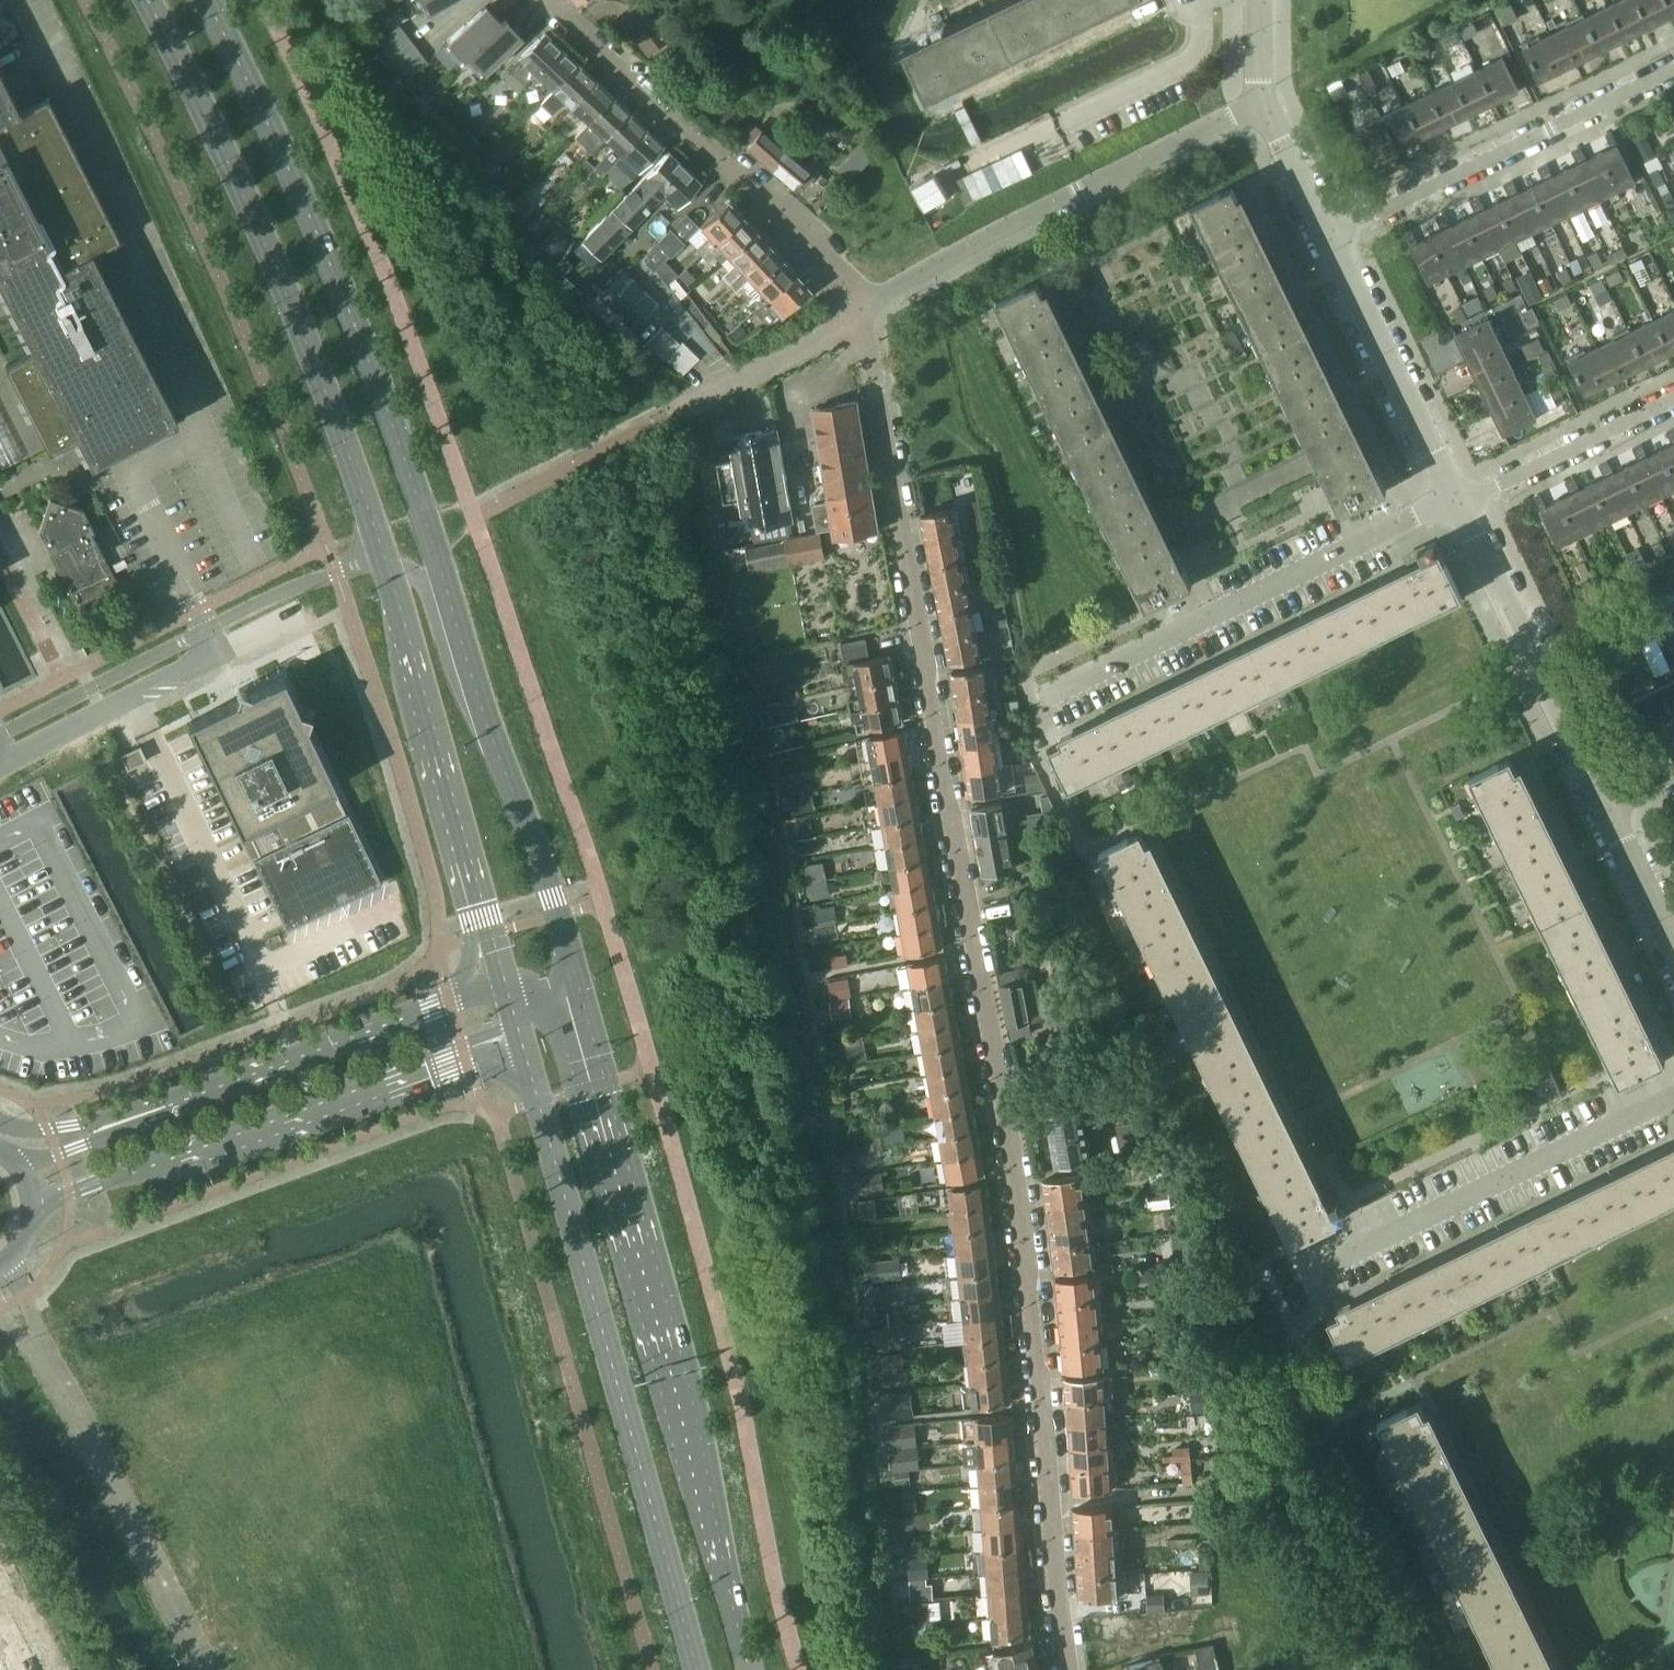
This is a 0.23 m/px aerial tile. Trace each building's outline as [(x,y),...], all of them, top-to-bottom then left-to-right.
[(425,13),(430,11),(449,0),(418,0),(425,13)] [(904,49),(928,98),(1130,0),(1004,0),(904,49)] [(1607,6),(1623,40),(1647,28),(1633,0),(1620,0),(1607,6)] [(1647,28),(1671,16),(1664,0),(1633,0),(1647,28)] [(1671,16),(1673,15),(1673,0),(1664,0),(1671,16)] [(1607,6),(1584,17),(1601,50),(1623,40),(1607,6)] [(447,41),(444,44),(459,60),(459,61),(460,62),(464,58),(463,57),(501,22),(500,22),(494,15),(490,19),(480,9),(466,21),(467,22),(447,40),(447,41)] [(1505,25),(1518,18),(1513,10),(1501,16),(1505,25)] [(1601,50),(1584,17),(1583,14),(1566,22),(1568,25),(1548,35),(1557,53),(1568,48),(1575,63),(1601,50)] [(463,57),(464,58),(479,74),(483,71),(503,53),(517,40),(508,30),(512,26),(504,18),(500,22),(501,22),(463,57)] [(669,41),(654,21),(632,37),(647,58),(652,54),(651,53),(665,42),(666,43),(669,41)] [(406,34),(399,25),(378,41),(385,50),(406,34)] [(1474,28),(1459,35),(1464,44),(1478,37),(1474,28)] [(577,64),(545,33),(522,56),(554,88),(577,64)] [(1445,48),(1459,41),(1455,33),(1441,39),(1445,48)] [(389,62),(413,43),(406,34),(385,50),(382,52),(389,62)] [(1575,63),(1568,48),(1557,53),(1548,35),(1540,39),(1538,36),(1522,44),(1540,80),(1575,63)] [(399,68),(420,52),(413,43),(389,62),(396,71),(399,69),(399,68)] [(1421,66),(1433,60),(1429,51),(1416,57),(1421,66)] [(416,71),(427,62),(426,60),(420,52),(399,68),(399,69),(407,78),(416,71)] [(1502,57),(1476,70),(1492,103),(1518,90),(1502,57)] [(577,64),(554,88),(556,89),(543,103),(552,111),(565,97),(572,104),(595,80),(577,64)] [(1476,70),(1453,81),(1469,115),(1492,103),(1476,70)] [(416,71),(407,78),(414,87),(423,80),(416,71)] [(1374,84),(1368,71),(1359,76),(1365,89),(1374,84)] [(358,72),(349,79),(356,87),(365,80),(358,72)] [(33,351),(4,366),(47,449),(48,452),(76,437),(91,466),(93,465),(105,458),(122,449),(131,445),(177,422),(162,393),(91,253),(119,239),(47,97),(19,111),(5,84),(0,74),(0,288),(33,351)] [(372,79),(363,86),(372,97),(380,90),(372,79)] [(613,97),(595,80),(572,104),(590,122),(613,97)] [(1453,81),(1428,93),(1445,126),(1469,115),(1453,81)] [(1335,100),(1348,93),(1344,85),(1331,91),(1335,100)] [(1428,93),(1403,105),(1420,139),(1445,126),(1428,93)] [(593,152),(607,138),(630,114),(613,97),(590,122),(598,129),(584,143),(593,152)] [(735,115),(716,98),(703,113),(722,130),(735,115)] [(851,100),(843,106),(851,116),(859,110),(851,100)] [(1403,105),(1379,117),(1395,151),(1420,139),(1403,105)] [(623,153),(647,129),(630,114),(607,138),(615,146),(623,153)] [(1379,117),(1355,129),(1372,162),(1395,151),(1379,117)] [(1639,129),(1633,117),(1624,122),(1631,134),(1639,129)] [(466,128),(447,144),(462,162),(481,145),(466,128)] [(639,168),(663,144),(647,129),(623,153),(615,161),(631,176),(639,168)] [(761,130),(750,142),(745,148),(769,169),(785,151),(761,130)] [(1611,147),(1598,153),(1616,190),(1635,181),(1611,132),(1606,135),(1611,147)] [(860,144),(850,154),(863,166),(872,156),(860,144)] [(601,176),(615,161),(623,153),(615,146),(595,168),(594,169),(601,176)] [(1581,147),(1572,152),(1575,158),(1584,154),(1581,147)] [(818,169),(795,149),(789,155),(785,151),(769,169),(792,188),(797,183),(802,187),(818,169)] [(601,257),(661,197),(663,195),(676,207),(677,205),(700,182),(668,152),(583,240),(601,257)] [(1598,153),(1587,159),(1582,162),(1599,198),(1616,190),(1598,153)] [(1584,154),(1575,158),(1577,164),(1578,164),(1582,162),(1587,159),(1584,154)] [(585,159),(573,172),(590,188),(601,176),(594,169),(595,168),(585,159)] [(1577,164),(1564,170),(1581,207),(1599,198),(1582,162),(1578,164),(1577,164)] [(493,163),(482,173),(491,183),(502,174),(493,163)] [(1547,164),(1538,168),(1541,174),(1550,170),(1547,164)] [(1650,172),(1656,184),(1664,181),(1658,168),(1650,172)] [(1550,170),(1541,174),(1544,180),(1548,178),(1553,176),(1550,170)] [(1564,170),(1553,176),(1548,178),(1566,215),(1581,207),(1564,170)] [(509,171),(493,187),(505,199),(521,183),(509,171)] [(970,173),(947,184),(952,196),(976,184),(970,173)] [(1544,180),(1531,186),(1549,223),(1566,215),(1548,178),(1544,180)] [(1513,180),(1504,185),(1507,191),(1516,187),(1513,180)] [(1372,474),(1303,331),(1232,186),(1192,206),(1341,512),(1387,490),(1378,472),(1372,474)] [(1531,186),(1519,192),(1514,195),(1532,231),(1549,223),(1531,186)] [(1516,187),(1507,191),(1510,197),(1514,195),(1519,192),(1516,187)] [(1668,207),(1673,204),(1673,199),(1670,191),(1662,194),(1668,207)] [(510,204),(503,210),(515,223),(533,205),(520,193),(510,204)] [(1510,197),(1497,203),(1515,240),(1532,231),(1514,195),(1510,197)] [(1479,197),(1470,201),(1473,208),(1482,203),(1479,197)] [(729,199),(700,225),(708,235),(695,247),(701,253),(741,215),(738,212),(740,210),(729,199)] [(1482,203),(1473,208),(1476,213),(1480,211),(1485,209),(1482,203)] [(1497,203),(1485,209),(1480,211),(1498,248),(1515,240),(1497,203)] [(539,208),(524,224),(536,236),(552,220),(539,208)] [(1476,213),(1463,220),(1481,256),(1498,248),(1480,211),(1476,213)] [(1445,213),(1436,218),(1439,224),(1448,220),(1445,213)] [(741,215),(701,253),(708,260),(721,248),(727,254),(756,228),(746,217),(744,219),(741,215)] [(1448,220),(1439,224),(1442,230),(1446,228),(1451,225),(1448,220)] [(1463,220),(1451,225),(1446,228),(1464,264),(1481,256),(1463,220)] [(1638,229),(1645,245),(1646,247),(1673,234),(1668,226),(1650,235),(1645,226),(1638,229)] [(553,228),(539,243),(555,258),(569,243),(553,228)] [(671,228),(658,241),(671,255),(684,242),(671,228)] [(756,228),(727,254),(735,262),(722,274),(728,281),(768,244),(765,241),(767,239),(756,228)] [(1442,230),(1429,236),(1447,273),(1464,264),(1446,228),(1442,230)] [(1417,242),(1411,230),(1406,232),(1429,281),(1447,273),(1429,236),(1417,242)] [(768,244),(728,281),(735,288),(748,277),(755,284),(784,258),(773,246),(771,248),(768,244)] [(1588,255),(1595,268),(1604,264),(1598,251),(1588,255)] [(784,258),(755,284),(762,291),(749,303),(756,310),(795,273),(792,270),(793,268),(784,258)] [(1575,274),(1583,270),(1577,258),(1569,261),(1575,274)] [(1645,266),(1642,258),(1629,264),(1633,272),(1645,266)] [(665,260),(655,270),(660,275),(670,266),(665,260)] [(659,305),(621,268),(597,293),(589,301),(625,340),(626,341),(635,333),(633,331),(659,305)] [(1624,279),(1620,270),(1606,276),(1611,285),(1624,279)] [(795,273),(756,310),(761,315),(771,306),(780,315),(809,288),(807,287),(809,285),(800,275),(798,277),(795,273)] [(1168,550),(1108,426),(1037,281),(997,301),(1147,607),(1192,585),(1183,567),(1173,547),(1168,550)] [(681,284),(674,289),(681,297),(687,291),(681,284)] [(589,285),(579,294),(587,302),(589,301),(597,293),(589,285)] [(1484,289),(1490,300),(1498,297),(1493,285),(1484,289)] [(1527,289),(1533,301),(1542,297),(1536,285),(1527,289)] [(700,307),(687,291),(681,297),(693,312),(700,307)] [(1559,309),(1572,303),(1568,294),(1555,301),(1559,309)] [(710,323),(698,309),(700,307),(693,312),(706,327),(710,323)] [(1453,312),(1458,323),(1468,318),(1462,307),(1453,312)] [(1654,319),(1670,353),(1673,351),(1673,310),(1654,319)] [(1595,314),(1587,318),(1593,330),(1601,327),(1595,314)] [(1489,319),(1456,335),(1469,361),(1502,345),(1489,319)] [(1654,319),(1630,331),(1646,364),(1670,353),(1654,319)] [(720,335),(710,323),(706,327),(715,339),(720,335)] [(739,324),(729,333),(736,342),(747,333),(739,324)] [(646,342),(663,359),(679,342),(663,326),(646,342)] [(1629,328),(1612,336),(1614,339),(1595,348),(1604,367),(1614,362),(1622,376),(1646,364),(1630,331),(1629,328)] [(716,343),(728,359),(734,355),(721,338),(716,343)] [(1530,342),(1536,355),(1545,351),(1539,338),(1530,342)] [(682,374),(699,357),(682,341),(666,358),(682,374)] [(1502,345),(1469,361),(1481,385),(1514,369),(1502,345)] [(1584,349),(1568,357),(1585,394),(1622,376),(1614,362),(1604,367),(1595,348),(1586,353),(1584,349)] [(1542,367),(1549,380),(1557,376),(1551,363),(1542,367)] [(1514,369),(1481,385),(1492,409),(1525,393),(1514,369)] [(1548,385),(1554,398),(1564,394),(1557,381),(1548,385)] [(1525,393),(1492,409),(1504,434),(1537,417),(1525,393)] [(879,529),(858,401),(814,409),(830,502),(815,505),(819,531),(835,529),(836,536),(849,534),(849,536),(866,532),(865,531),(879,529)] [(20,459),(0,411),(0,467),(20,459)] [(1037,425),(1030,428),(1034,436),(1041,433),(1037,425)] [(735,459),(719,462),(721,478),(725,501),(742,499),(747,527),(755,526),(758,541),(790,535),(788,520),(795,519),(779,436),(778,429),(731,437),(735,459)] [(1659,450),(1673,481),(1673,443),(1673,444),(1672,444),(1659,450)] [(1642,444),(1633,448),(1635,454),(1645,450),(1642,444)] [(1645,450),(1635,454),(1638,460),(1639,461),(1643,459),(1648,456),(1645,450)] [(1648,456),(1643,459),(1661,495),(1673,488),(1673,481),(1659,450),(1648,456)] [(1638,460),(1626,466),(1644,503),(1661,495),(1643,459),(1639,461),(1638,460)] [(1608,460),(1599,465),(1602,471),(1611,466),(1608,460)] [(1611,466),(1602,471),(1605,477),(1609,475),(1614,473),(1614,472),(1611,466)] [(1626,466),(1614,472),(1614,473),(1609,475),(1627,511),(1644,503),(1626,466)] [(1605,477),(1591,483),(1609,520),(1627,511),(1609,475),(1605,477)] [(1574,477),(1565,481),(1568,487),(1577,483),(1574,477)] [(1577,483),(1568,487),(1571,493),(1571,494),(1576,491),(1580,489),(1577,483)] [(1591,483),(1580,489),(1576,491),(1594,527),(1609,520),(1591,483)] [(1571,493),(1558,499),(1576,536),(1594,527),(1576,491),(1571,494),(1571,493)] [(1546,505),(1540,493),(1534,496),(1558,545),(1576,536),(1558,499),(1546,505)] [(38,530),(38,532),(52,560),(60,556),(67,568),(59,572),(75,606),(118,584),(91,532),(94,530),(82,508),(49,497),(38,530)] [(952,510),(921,516),(925,540),(956,534),(952,510)] [(981,514),(968,517),(971,531),(984,528),(981,514)] [(717,532),(720,547),(734,545),(731,529),(717,532)] [(956,534),(925,540),(930,566),(962,560),(956,534)] [(1412,570),(1252,648),(1050,747),(1070,787),(1462,595),(1435,541),(1405,555),(1412,570)] [(1666,552),(1661,541),(1653,544),(1658,556),(1666,552)] [(785,542),(747,549),(750,569),(788,563),(785,542)] [(962,560),(930,566),(935,590),(966,584),(962,560)] [(1584,561),(1576,565),(1581,576),(1589,573),(1584,561)] [(971,608),(966,584),(935,590),(940,613),(971,608)] [(971,608),(940,613),(944,638),(975,632),(971,608)] [(1007,618),(998,619),(999,627),(1009,625),(1007,618)] [(1646,638),(1642,629),(1633,633),(1638,642),(1646,638)] [(975,632),(944,638),(949,663),(980,657),(975,632)] [(1639,645),(1626,651),(1632,664),(1645,658),(1639,645)] [(895,673),(893,664),(890,662),(889,655),(871,659),(846,664),(848,673),(857,672),(859,684),(893,677),(893,676),(895,673)] [(1621,655),(1607,661),(1618,683),(1632,677),(1626,664),(1625,664),(1621,655)] [(754,685),(777,680),(772,656),(749,661),(754,685)] [(749,688),(746,671),(743,672),(742,665),(734,667),(739,690),(749,688)] [(951,672),(955,696),(986,691),(982,667),(951,672)] [(192,720),(187,722),(240,832),(247,828),(259,854),(252,857),(253,859),(256,866),(273,901),(283,923),(286,928),(381,882),(347,812),(345,813),(333,787),(335,786),(305,724),(309,714),(298,710),(283,677),(249,692),(250,693),(249,693),(239,689),(235,699),(192,720)] [(898,700),(893,677),(859,684),(862,697),(853,699),(855,708),(898,700)] [(1659,687),(1673,717),(1673,680),(1659,687)] [(1634,699),(1650,732),(1673,721),(1673,717),(1659,687),(1634,699)] [(986,691),(955,696),(958,720),(990,716),(986,691)] [(902,721),(901,714),(903,711),(901,703),(898,701),(898,700),(855,708),(851,709),(853,722),(857,721),(859,730),(902,721)] [(796,708),(784,710),(769,713),(771,725),(799,720),(796,708)] [(769,713),(760,715),(763,727),(771,725),(769,713)] [(993,739),(990,716),(958,720),(962,744),(993,739)] [(903,730),(868,736),(872,758),(907,752),(906,746),(907,743),(906,735),(903,733),(903,730)] [(1003,744),(1001,743),(1000,743),(999,739),(993,739),(962,744),(966,769),(997,765),(1003,764),(1002,759),(1003,758),(1005,757),(1006,756),(1006,755),(1007,754),(1007,753),(1007,751),(1007,750),(1007,749),(1006,748),(1006,747),(1005,746),(1004,745),(1003,744)] [(139,745),(120,754),(127,769),(147,760),(139,745)] [(907,752),(872,758),(876,780),(911,774),(910,772),(912,770),(911,761),(908,759),(907,752)] [(1641,1025),(1581,902),(1510,757),(1470,776),(1620,1082),(1665,1060),(1646,1022),(1641,1025)] [(997,765),(966,769),(970,796),(1001,791),(997,765)] [(911,774),(876,780),(880,802),(915,796),(913,789),(915,787),(914,778),(911,776),(911,774)] [(793,812),(816,809),(814,790),(791,792),(793,812)] [(920,813),(918,804),(916,802),(915,796),(880,802),(882,811),(863,815),(865,827),(884,823),(884,824),(919,818),(918,815),(920,813)] [(1001,804),(971,809),(977,841),(1007,836),(1001,804)] [(919,818),(884,824),(888,845),(922,839),(921,832),(923,830),(921,821),(919,819),(919,818)] [(888,845),(884,824),(871,826),(875,847),(888,845)] [(1318,1193),(1226,1005),(1141,831),(1101,850),(1292,1242),(1338,1221),(1347,1216),(1332,1186),(1318,1193)] [(799,839),(803,852),(821,847),(817,834),(799,839)] [(1007,836),(977,841),(982,874),(1012,869),(1007,836)] [(922,839),(888,845),(892,866),(926,860),(926,858),(928,856),(926,847),(924,845),(922,839)] [(926,860),(892,866),(896,887),(930,881),(929,875),(931,873),(929,864),(927,862),(926,860)] [(831,896),(826,862),(805,865),(811,900),(831,896)] [(930,881),(896,887),(900,910),(934,904),(934,901),(936,899),(934,890),(931,888),(930,881)] [(934,904),(900,910),(904,931),(938,925),(937,918),(939,916),(937,907),(935,905),(934,904)] [(817,925),(838,921),(835,905),(814,909),(817,925)] [(818,941),(839,937),(837,923),(815,926),(818,941)] [(938,925),(904,931),(908,953),(942,947),(942,944),(943,942),(942,933),(939,932),(938,925)] [(944,957),(909,963),(913,985),(948,979),(947,973),(948,970),(947,961),(944,960),(944,957)] [(1055,1018),(1050,995),(1038,997),(1035,980),(1014,984),(1012,972),(996,975),(998,985),(1006,1026),(1008,1037),(1023,1034),(1031,1033),(1030,1023),(1055,1018)] [(855,979),(854,974),(827,979),(830,999),(858,994),(857,991),(852,992),(850,980),(855,979)] [(948,979),(913,985),(917,1007),(952,1001),(951,999),(953,996),(952,988),(949,986),(948,979)] [(833,1019),(852,1016),(849,998),(830,1001),(833,1019)] [(952,1001),(917,1007),(921,1028),(956,1022),(955,1016),(956,1013),(955,1004),(952,1003),(952,1001)] [(956,1022),(921,1028),(925,1050),(960,1044),(959,1042),(961,1039),(960,1031),(957,1029),(956,1022)] [(870,1056),(865,1036),(835,1043),(840,1064),(870,1056)] [(960,1044),(925,1050),(929,1071),(964,1065),(963,1059),(964,1056),(963,1048),(960,1046),(960,1044)] [(1069,1070),(1065,1051),(1047,1055),(1052,1074),(1069,1070)] [(964,1065),(929,1071),(933,1093),(968,1087),(967,1085),(969,1082),(968,1074),(965,1072),(964,1065)] [(1532,1077),(1543,1100),(1561,1091),(1550,1068),(1532,1077)] [(968,1087),(933,1093),(937,1115),(972,1109),(970,1102),(972,1099),(971,1091),(968,1089),(968,1087)] [(972,1109),(937,1115),(941,1136),(976,1130),(975,1128),(977,1126),(975,1117),(973,1115),(972,1109)] [(1081,1109),(1046,1115),(1056,1164),(1090,1157),(1081,1109)] [(976,1130),(941,1136),(945,1158),(980,1152),(978,1145),(980,1142),(979,1134),(976,1132),(976,1130)] [(1530,1219),(1328,1317),(1348,1357),(1549,1259),(1673,1198),(1673,1149),(1530,1219)] [(980,1152),(945,1158),(949,1180),(984,1174),(983,1171),(985,1169),(983,1160),(981,1158),(980,1152)] [(860,1176),(862,1193),(884,1190),(881,1173),(860,1176)] [(1080,1175),(1042,1181),(1045,1201),(1083,1196),(1080,1175)] [(985,1183),(950,1187),(953,1209),(988,1205),(987,1199),(989,1196),(988,1188),(986,1186),(985,1183)] [(1083,1196),(1045,1201),(1048,1224),(1086,1218),(1083,1196)] [(862,1202),(864,1215),(881,1213),(878,1199),(862,1202)] [(988,1205),(953,1209),(955,1230),(990,1227),(990,1225),(992,1223),(991,1214),(989,1212),(988,1205)] [(1086,1218),(1048,1224),(1051,1248),(1089,1242),(1086,1218)] [(990,1227),(955,1230),(958,1253),(993,1249),(992,1242),(994,1240),(993,1231),(990,1229),(990,1227)] [(1089,1242),(1051,1248),(1054,1271),(1092,1265),(1089,1242)] [(993,1249),(958,1253),(960,1274),(995,1271),(995,1270),(997,1266),(996,1258),(993,1256),(993,1249)] [(875,1295),(903,1295),(902,1257),(874,1257),(875,1295)] [(995,1271),(960,1274),(963,1297),(997,1293),(997,1286),(999,1283),(998,1275),(995,1273),(995,1271)] [(1055,1279),(1057,1302),(1095,1298),(1093,1275),(1055,1279)] [(997,1293),(963,1297),(965,1317),(1000,1314),(1000,1312),(1002,1310),(1001,1301),(998,1299),(997,1293)] [(1095,1298),(1057,1302),(1060,1325),(1098,1321),(1095,1298)] [(1004,1327),(1003,1318),(1000,1316),(1000,1314),(965,1317),(954,1319),(957,1340),(967,1339),(1002,1335),(1002,1329),(1004,1327)] [(1098,1321),(1060,1325),(1062,1346),(1100,1342),(1098,1321)] [(1002,1335),(967,1339),(970,1361),(1005,1358),(1005,1356),(1006,1354),(1006,1345),(1003,1343),(1002,1335)] [(1100,1342),(1062,1346),(1064,1370),(1102,1366),(1100,1342)] [(905,1372),(905,1352),(882,1352),(883,1373),(905,1372)] [(1005,1358),(970,1361),(972,1383),(1007,1379),(1006,1373),(1008,1371),(1007,1362),(1005,1360),(1005,1358)] [(1112,1375),(1103,1376),(1105,1398),(1114,1397),(1112,1375)] [(1103,1376),(1065,1378),(1066,1400),(1105,1398),(1103,1376)] [(1007,1379),(972,1383),(975,1406),(1010,1402),(1009,1399),(1011,1397),(1010,1388),(1008,1386),(1007,1379)] [(914,1390),(890,1391),(890,1413),(915,1413),(914,1390)] [(1105,1398),(1066,1400),(1068,1422),(1106,1419),(1105,1398)] [(1518,1603),(1419,1401),(1379,1420),(1501,1669),(1551,1669),(1518,1603)] [(1011,1415),(976,1418),(978,1439),(1013,1437),(1012,1431),(1014,1429),(1014,1420),(1011,1418),(1011,1415)] [(1106,1419),(1068,1422),(1069,1445),(1107,1442),(1106,1419)] [(893,1422),(894,1482),(913,1482),(913,1470),(920,1470),(918,1421),(893,1422)] [(1013,1437),(978,1439),(980,1463),(1015,1460),(1014,1457),(1016,1455),(1016,1446),(1013,1444),(1013,1437)] [(1107,1442),(1069,1445),(1071,1467),(1109,1465),(1107,1442)] [(1176,1461),(1182,1460),(1191,1459),(1189,1447),(1174,1448),(1176,1461)] [(1191,1459),(1182,1460),(1184,1484),(1193,1483),(1191,1459)] [(1015,1460),(980,1463),(981,1484),(1016,1481),(1016,1475),(1018,1472),(1017,1464),(1015,1462),(1015,1460)] [(1109,1465),(1071,1467),(1072,1491),(1111,1489),(1109,1465)] [(1016,1481),(981,1484),(983,1505),(1018,1502),(1018,1497),(1020,1495),(1019,1490),(1017,1488),(1016,1481)] [(1018,1502),(983,1505),(985,1528),(1020,1525),(1019,1519),(1021,1516),(1021,1507),(1018,1505),(1018,1502)] [(1073,1509),(1075,1531),(1113,1528),(1112,1506),(1073,1509)] [(904,1526),(931,1527),(931,1511),(904,1510),(904,1526)] [(1020,1525),(985,1528),(987,1550),(1022,1547),(1021,1545),(1023,1543),(1023,1534),(1020,1532),(1020,1525)] [(62,1649),(0,1527),(0,1669),(20,1669),(62,1649)] [(1113,1528),(1075,1531),(1076,1555),(1115,1552),(1113,1528)] [(929,1553),(917,1553),(916,1540),(909,1540),(911,1597),(930,1596),(929,1553)] [(1022,1547),(987,1550),(988,1571),(1023,1568),(1023,1562),(1025,1560),(1024,1551),(1022,1549),(1022,1547)] [(1209,1551),(1199,1551),(1199,1569),(1209,1569),(1209,1551)] [(1115,1552),(1076,1555),(1078,1577),(1116,1574),(1115,1552)] [(1023,1568),(988,1571),(990,1594),(1025,1591),(1025,1589),(1027,1586),(1026,1578),(1024,1576),(1023,1568)] [(1208,1570),(1190,1572),(1192,1595),(1209,1594),(1208,1570)] [(1116,1574),(1078,1577),(1079,1599),(1118,1597),(1116,1574)] [(1025,1591),(990,1594),(992,1616),(1027,1613),(1026,1606),(1028,1603),(1028,1595),(1025,1593),(1025,1591)] [(1163,1594),(1147,1595),(1148,1611),(1164,1610),(1163,1594)] [(1027,1613),(992,1616),(994,1638),(1029,1635),(1028,1632),(1030,1630),(1030,1621),(1027,1619),(1027,1613)] [(992,1669),(1028,1669),(1038,1668),(1032,1643),(988,1653),(992,1669)] [(1216,1659),(1212,1643),(1195,1647),(1200,1669),(1247,1669),(1242,1652),(1216,1659)] [(1162,1664),(1174,1660),(1172,1650),(1159,1653),(1160,1658),(1125,1667),(1125,1669),(1119,1669),(1163,1669),(1162,1664)]
